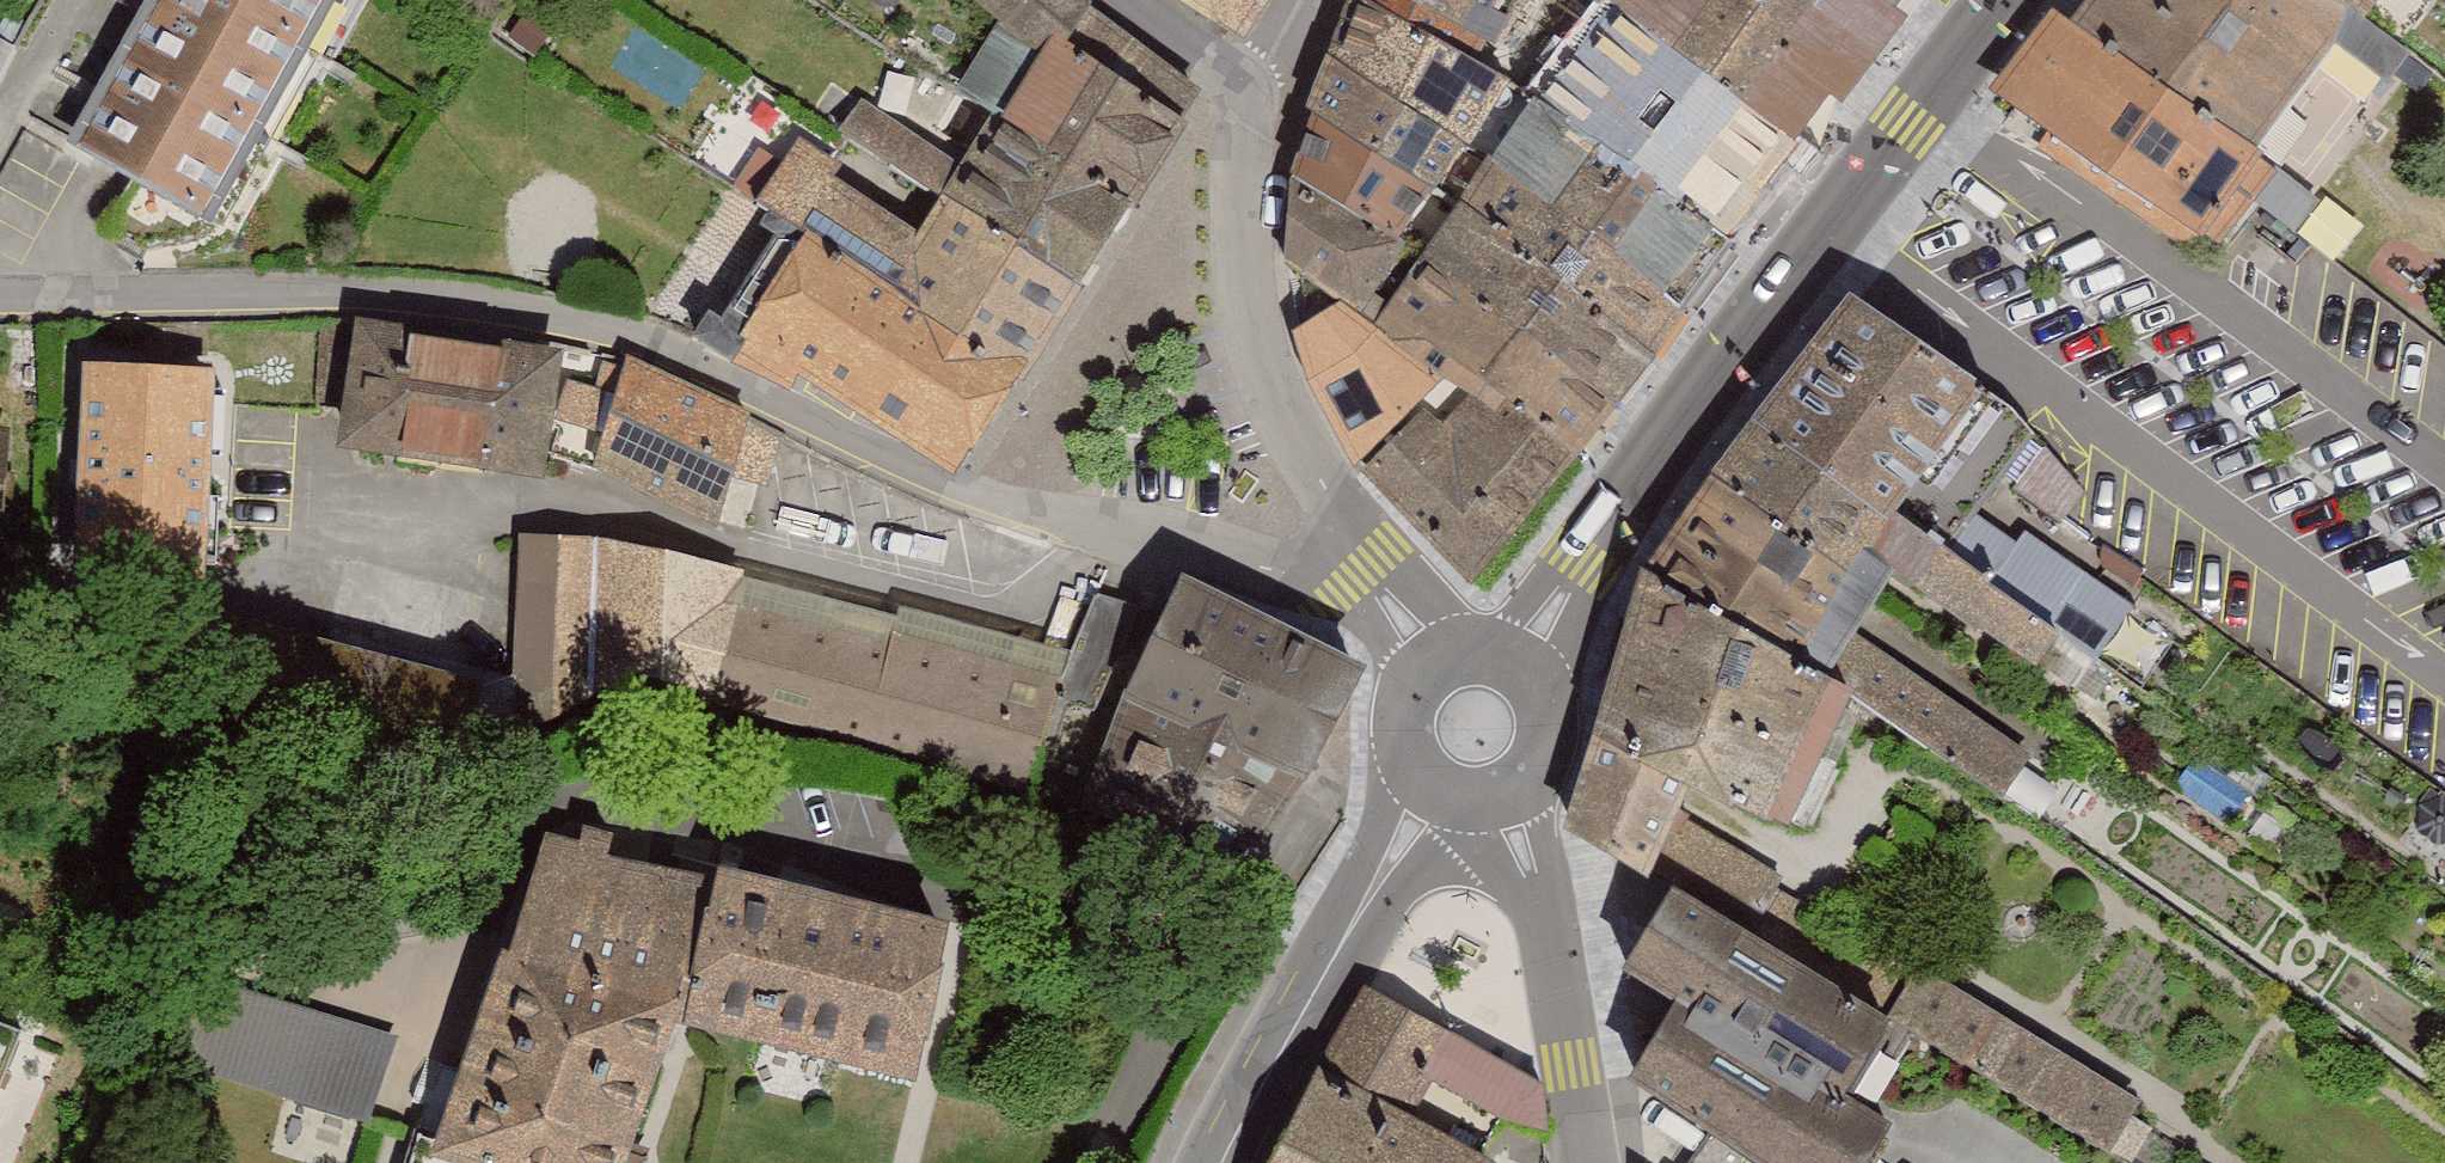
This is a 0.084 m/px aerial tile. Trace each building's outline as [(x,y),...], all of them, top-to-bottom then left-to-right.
[(82,146),(206,211),(318,0),(159,0),(82,146)] [(1089,0),(997,0),(1061,47),(1103,78),(1129,38),(1089,0)] [(1254,33),(1276,0),(1202,0),(1254,33)] [(1396,0),(1365,0),(1312,110),(1472,214),(1506,161),(1558,86),(1396,0)] [(1558,86),(1638,8),(1643,0),(1396,0),(1558,86)] [(1820,137),(1924,0),(1643,0),(1638,8),(1820,137)] [(2364,12),(2348,0),(2129,0),(2100,39),(2262,155),(2364,12)] [(2364,12),(2387,28),(2407,0),(2348,0),(2364,12)] [(1558,86),(1754,228),(1820,137),(1638,8),(1558,86)] [(2007,90),(2231,250),(2288,176),(2262,155),(2100,39),(2064,15),(2007,90)] [(18,44),(0,34),(0,78),(18,44)] [(1157,190),(1209,97),(1129,38),(1103,78),(1061,47),(1024,111),(1157,190)] [(1506,161),(1707,296),(1754,228),(1558,86),(1506,161)] [(1472,214),(1312,110),(1294,186),(1439,266),(1472,214)] [(1103,277),(1157,190),(1024,111),(965,184),(1103,277)] [(968,474),(1103,277),(965,184),(934,230),(805,146),(769,198),(783,207),(771,225),(795,241),(743,319),(725,308),(708,334),(800,394),(814,372),(968,474)] [(1481,377),(1602,449),(1707,296),(1506,161),(1472,214),(1439,266),(1398,327),(1481,377)] [(1439,266),(1294,186),(1297,346),(1366,483),(1422,417),(1449,430),(1481,377),(1398,327),(1439,266)] [(2014,413),(1857,306),(1778,415),(1960,541),(2034,438),(2014,413)] [(572,350),(370,320),(352,444),(553,471),(572,350)] [(637,360),(602,476),(722,527),(761,417),(637,360)] [(204,372),(84,363),(68,569),(188,579),(204,372)] [(1366,483),(1499,595),(1602,449),(1481,377),(1449,430),(1422,417),(1366,483)] [(1778,415),(1738,468),(1902,581),(1912,566),(1933,580),(1960,541),(1778,415)] [(0,435),(0,548),(6,549),(14,437),(0,435)] [(2084,492),(2045,454),(2020,491),(2060,524),(2084,492)] [(1902,581),(1738,468),(1660,572),(1814,666),(1852,607),(1875,622),(1902,581)] [(519,693),(195,611),(177,687),(489,765),(667,705),(1037,794),(1080,661),(673,561),(526,541),(519,693)] [(2075,625),(1960,541),(1933,580),(2048,667),(2075,625)] [(1814,666),(1660,572),(1608,742),(1704,784),(1807,828),(1864,700),(1814,666)] [(1382,662),(1199,577),(1142,694),(1323,770),(1382,662)] [(1852,607),(1814,666),(1864,700),(2009,799),(2036,760),(1942,694),(1954,679),(1875,622),(1852,607)] [(1323,770),(1142,694),(1092,811),(1257,870),(1323,770)] [(1704,784),(1608,742),(1585,822),(1689,886),(1764,933),(1790,893),(1686,823),(1704,784)] [(559,831),(450,1148),(500,1162),(635,1162),(688,1017),(741,870),(559,831)] [(688,1017),(937,1067),(968,917),(741,870),(688,1017)] [(1689,886),(1638,966),(1693,1000),(1638,1087),(1720,1138),(1760,1162),(1887,1162),(1912,1123),(1888,1107),(1930,1039),(1689,886)] [(1790,893),(1764,933),(1930,1039),(2115,1157),(2145,1111),(1934,976),(1924,991),(1811,919),(1817,910),(1790,893)] [(377,1129),(402,1045),(192,980),(167,1061),(377,1129)] [(1377,991),(1335,1069),(1487,1150),(1507,1111),(1544,1129),(1539,1077),(1377,991)] [(1284,1162),(1505,1162),(1506,1162),(1487,1150),(1335,1069),(1284,1162)] [(1720,1138),(1704,1162),(1760,1162),(1720,1138)]
